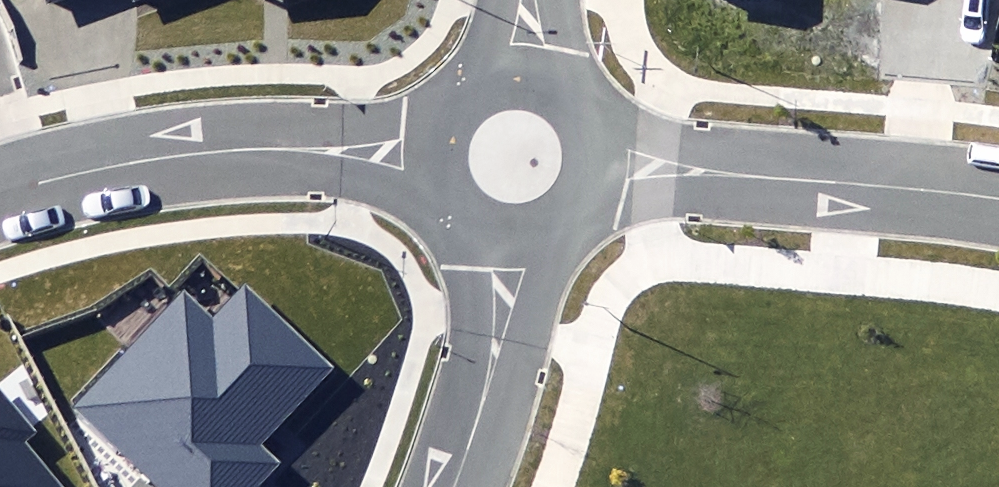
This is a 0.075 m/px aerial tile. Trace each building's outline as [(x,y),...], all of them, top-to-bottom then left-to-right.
[(154,486),(260,486),(286,460),(264,439),(332,368),(246,287),(242,290),(217,317),(184,287),(70,408),(154,486)] [(25,439),(35,431),(0,389),(0,486),(64,486),(25,439)]
